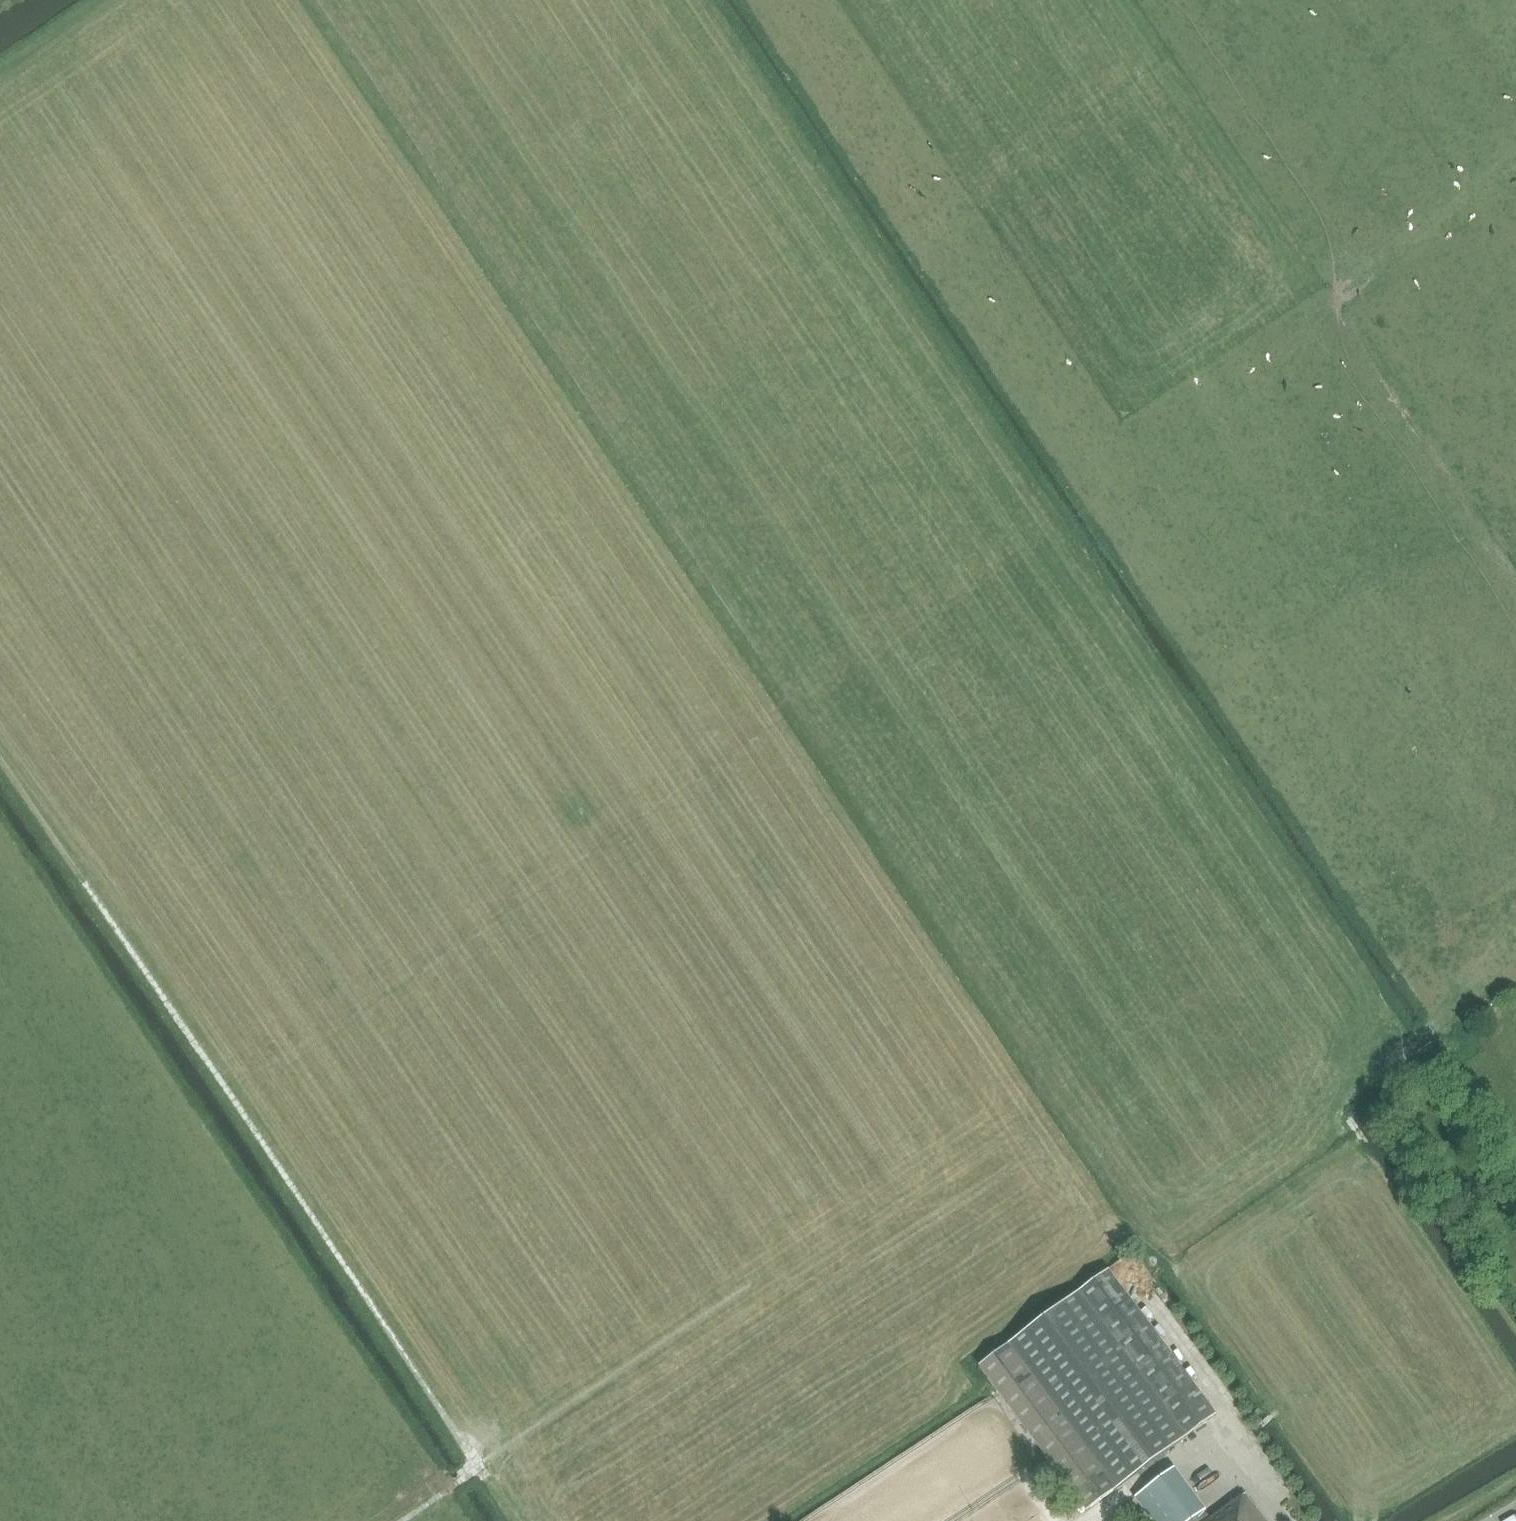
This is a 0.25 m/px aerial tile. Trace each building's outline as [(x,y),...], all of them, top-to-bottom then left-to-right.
[(979,1366),(1069,1487),(1087,1511),(1216,1416),(1108,1270),(979,1366)] [(1152,1520),(1265,1520),(1246,1495),(1234,1503),(1233,1501),(1210,1517),(1206,1512),(1206,1511),(1174,1468),(1135,1498),(1152,1520)]
